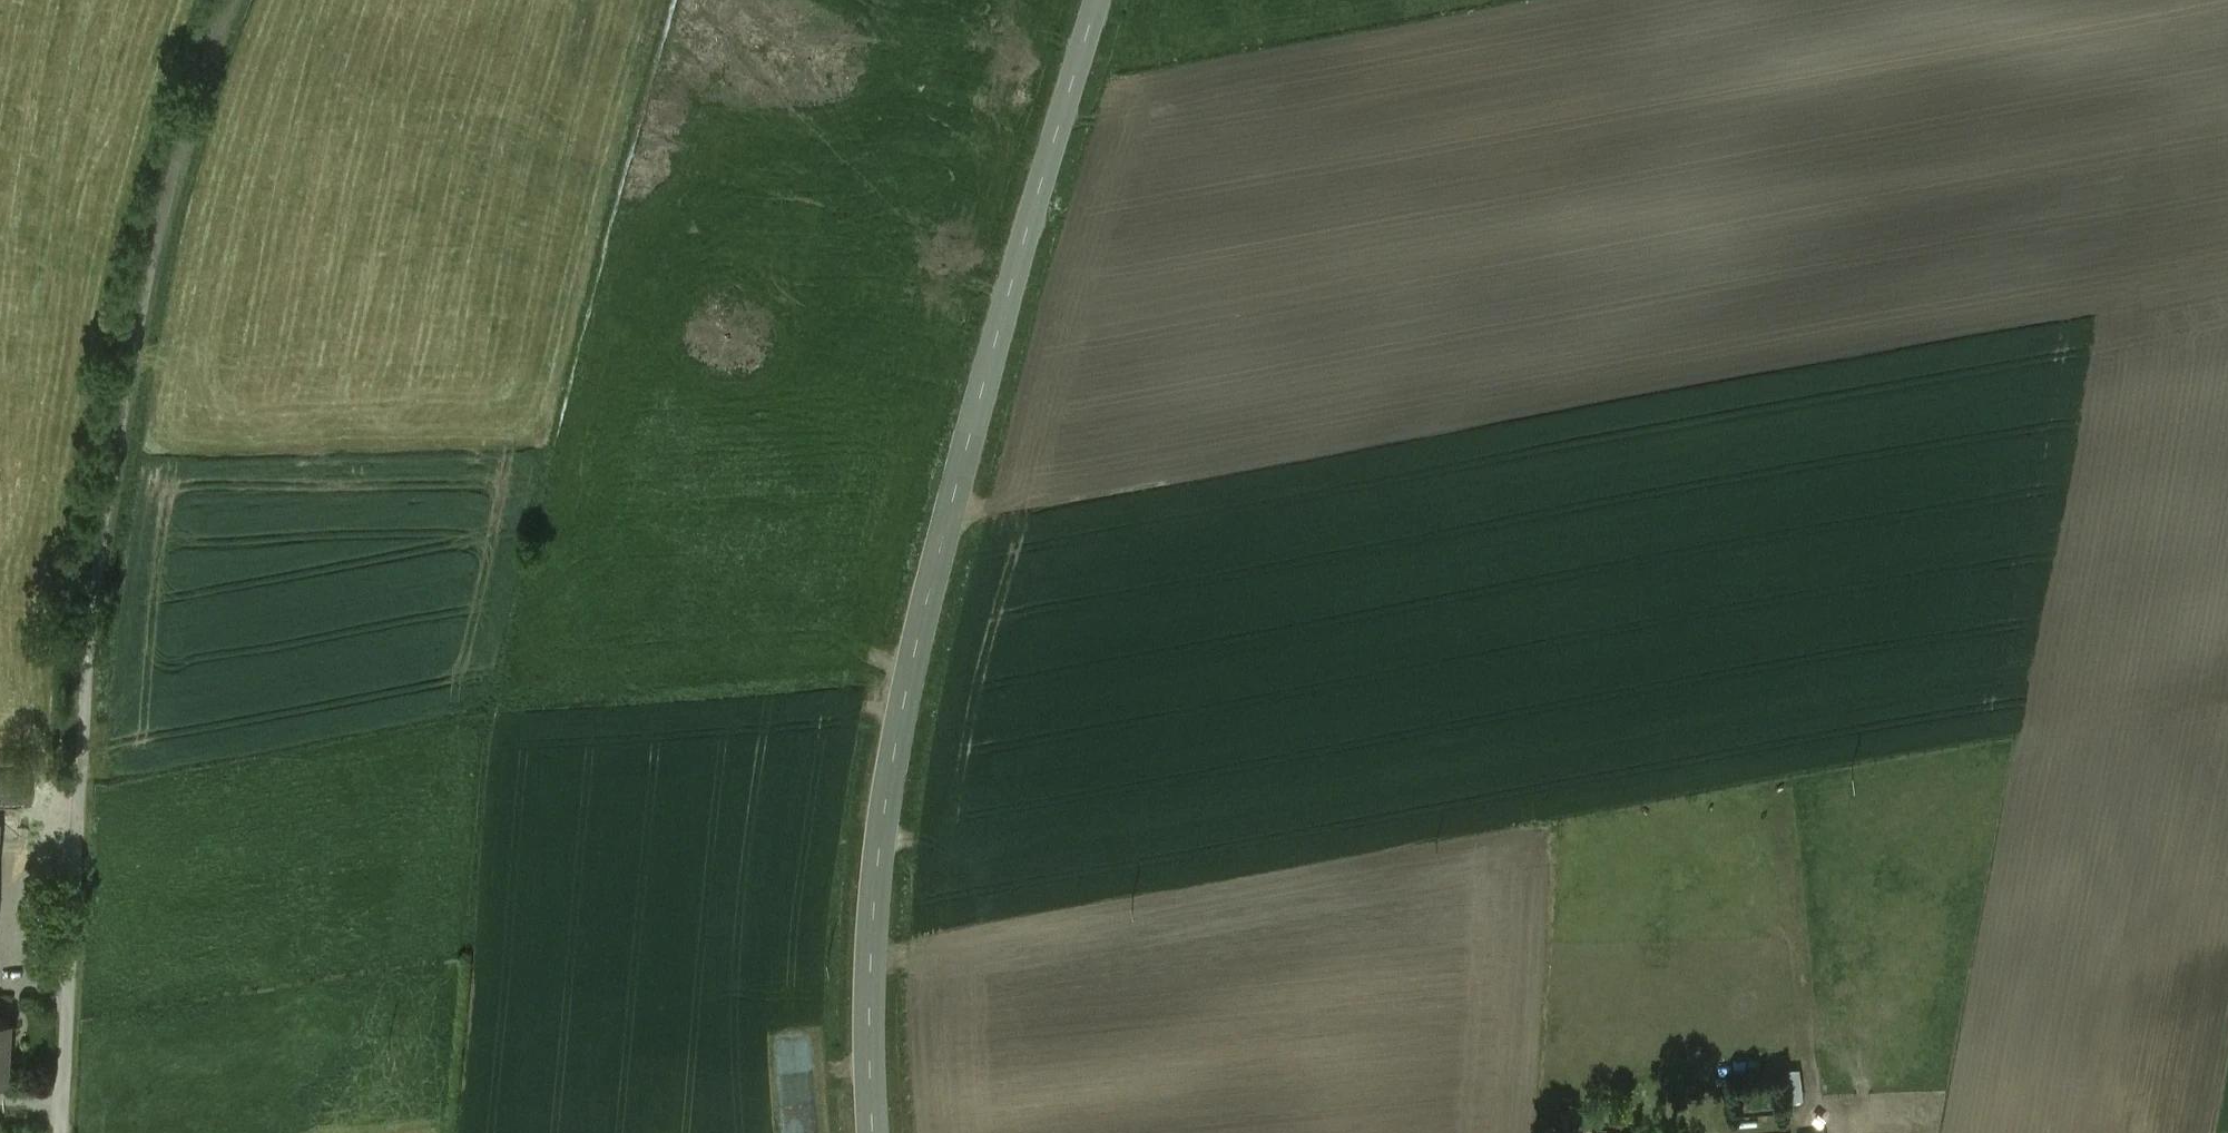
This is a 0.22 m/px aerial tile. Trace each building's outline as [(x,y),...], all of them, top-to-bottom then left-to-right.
[(7,1077),(10,1018),(0,1018),(0,1077),(7,1077)]
